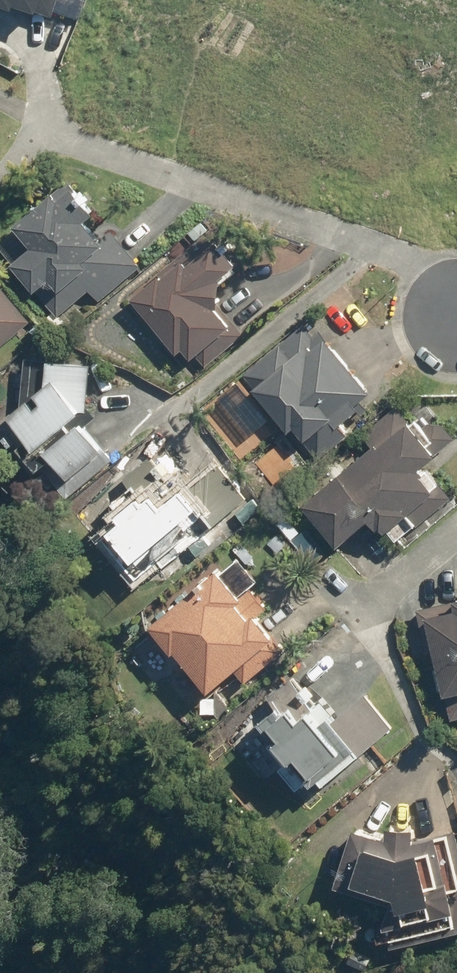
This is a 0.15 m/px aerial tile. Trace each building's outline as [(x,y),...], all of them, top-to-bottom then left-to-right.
[(55,12),(59,0),(21,0),(55,12)] [(79,170),(24,218),(44,240),(19,261),(62,310),(91,285),(104,300),(144,265),(100,214),(109,206),(79,170)] [(193,363),(237,324),(220,305),(235,291),(226,282),(246,264),(215,230),(136,300),(193,363)] [(42,314),(3,268),(0,271),(0,350),(42,314)] [(369,395),(384,382),(330,321),(317,333),(305,319),(249,369),(300,426),(307,420),(319,433),(341,413),(349,422),(373,401),(369,395)] [(55,379),(22,408),(51,441),(95,402),(98,359),(57,356),(55,379)] [(401,404),(370,429),(381,442),(316,496),(351,538),(379,514),(392,529),(395,527),(403,538),(456,493),(456,490),(432,460),(450,445),(448,443),(456,435),(456,429),(445,414),(435,423),(426,411),(415,420),(401,404)] [(119,441),(97,413),(59,443),(80,471),(119,441)] [(131,518),(118,530),(111,536),(143,574),(180,543),(187,552),(248,497),(221,465),(193,492),(189,488),(169,506),(159,496),(152,502),(147,496),(137,484),(117,502),(127,513),(131,518)] [(244,600),(250,595),(222,564),(158,621),(218,688),(282,631),(264,610),(258,615),(244,600)] [(453,720),(456,719),(456,596),(427,603),(453,720)] [(318,710),(308,699),(291,715),(300,725),(293,731),(310,749),(315,744),(333,763),(361,737),(328,701),(318,710)] [(442,829),(435,796),(418,799),(422,822),(401,821),(399,834),(366,822),(345,879),(396,898),(404,933),(456,922),(456,826),(442,829)]
